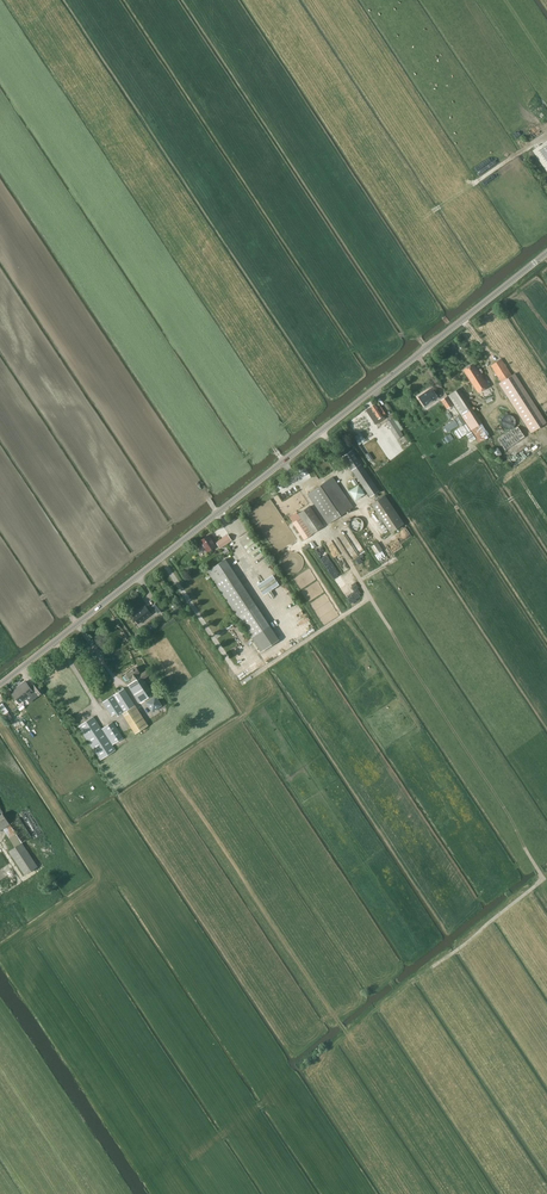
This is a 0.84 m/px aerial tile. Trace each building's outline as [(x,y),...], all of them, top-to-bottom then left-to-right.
[(538,147),(546,159),(546,141),(538,147)] [(491,365),(501,381),(512,375),(501,358),(491,365)] [(479,374),(483,372),(480,368),(477,370),(473,363),(464,369),(467,374),(466,375),(468,377),(469,377),(478,391),(487,385),(479,374)] [(531,432),(546,422),(514,373),(512,375),(501,381),(499,383),(531,432)] [(471,429),(481,422),(459,388),(448,395),(471,429)] [(425,404),(436,397),(430,389),(419,396),(425,404)] [(447,396),(441,400),(446,408),(452,404),(447,396)] [(375,404),(366,410),(376,424),(384,418),(383,416),(386,414),(380,406),(378,403),(376,405),(375,404)] [(511,427),(517,419),(508,412),(502,420),(511,427)] [(396,438),(403,434),(392,418),(386,422),(396,438)] [(455,419),(444,426),(448,432),(459,425),(455,419)] [(505,449),(524,436),(517,426),(498,439),(505,449)] [(361,431),(367,439),(373,435),(368,427),(361,431)] [(359,444),(366,439),(361,432),(354,436),(359,444)] [(445,437),(448,442),(454,438),(451,433),(445,437)] [(522,449),(531,442),(528,438),(511,451),(516,457),(524,451),(522,449)] [(355,499),(367,492),(370,496),(379,491),(351,450),(343,456),(363,486),(360,487),(358,484),(349,490),(355,499)] [(371,460),(374,458),(369,451),(366,454),(371,460)] [(328,523),(353,506),(333,477),(308,494),(328,523)] [(390,532),(403,523),(385,495),(371,504),(390,532)] [(311,533),(323,526),(309,506),(298,513),(301,517),(292,522),(304,540),(312,534),(311,533)] [(352,519),(354,529),(365,528),(364,517),(352,519)] [(207,552),(216,546),(209,535),(200,541),(201,542),(201,543),(202,546),(203,546),(207,552)] [(228,535),(217,543),(220,548),(232,540),(228,535)] [(371,546),(376,554),(382,550),(377,542),(371,546)] [(270,625),(259,609),(238,578),(225,559),(207,571),(238,617),(241,621),(252,637),(261,651),(280,639),(270,625)] [(264,594),(280,583),(273,573),(258,584),(264,594)] [(158,613),(164,609),(158,601),(152,606),(158,613)] [(152,614),(147,606),(134,616),(140,624),(152,614)] [(153,693),(153,694),(143,679),(149,675),(146,671),(140,674),(139,673),(135,666),(126,672),(126,673),(123,676),(126,680),(130,678),(130,679),(131,679),(133,682),(128,685),(140,703),(145,700),(152,711),(161,705),(153,693)] [(19,703),(33,692),(25,682),(11,693),(19,703)] [(38,695),(43,691),(37,683),(32,686),(38,695)] [(124,689),(103,702),(111,716),(115,713),(117,716),(122,713),(135,733),(136,734),(148,726),(147,724),(135,706),(124,689)] [(119,724),(115,727),(112,722),(102,729),(93,717),(79,726),(101,759),(115,749),(112,745),(123,738),(120,733),(123,731),(119,724)] [(9,824),(2,813),(2,812),(0,808),(0,830),(9,824)] [(18,815),(34,839),(43,834),(27,809),(18,815)] [(9,824),(21,842),(31,837),(19,818),(9,824)] [(8,851),(24,875),(37,867),(21,842),(8,851)]
